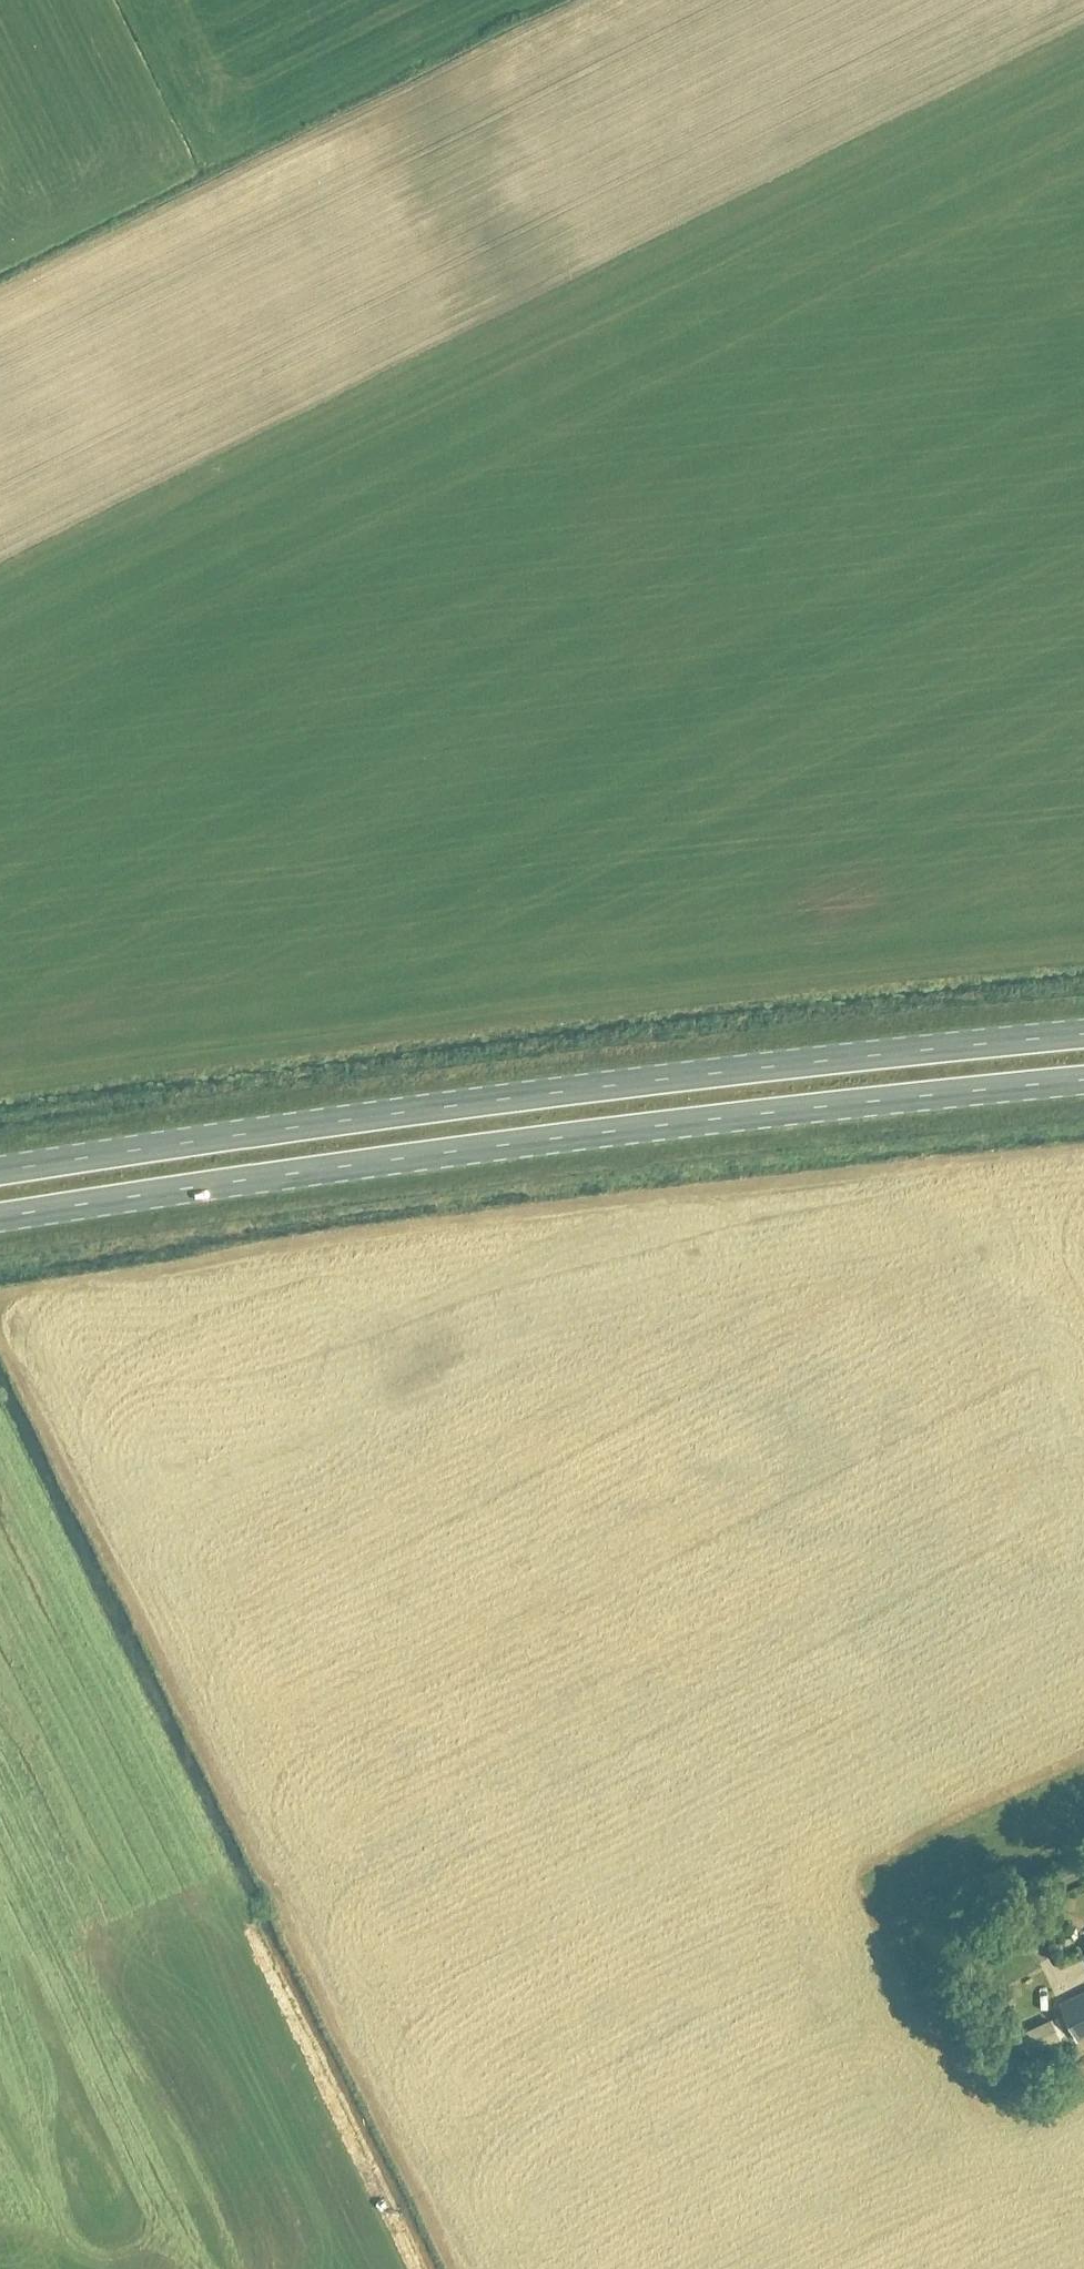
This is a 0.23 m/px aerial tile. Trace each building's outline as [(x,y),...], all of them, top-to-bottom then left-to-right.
[(1080,1995),(1060,2004),(1078,2041),(1083,2039),(1083,2003),(1080,1995)] [(1037,2060),(1064,2043),(1042,2008),(1015,2026),(1037,2060)]
